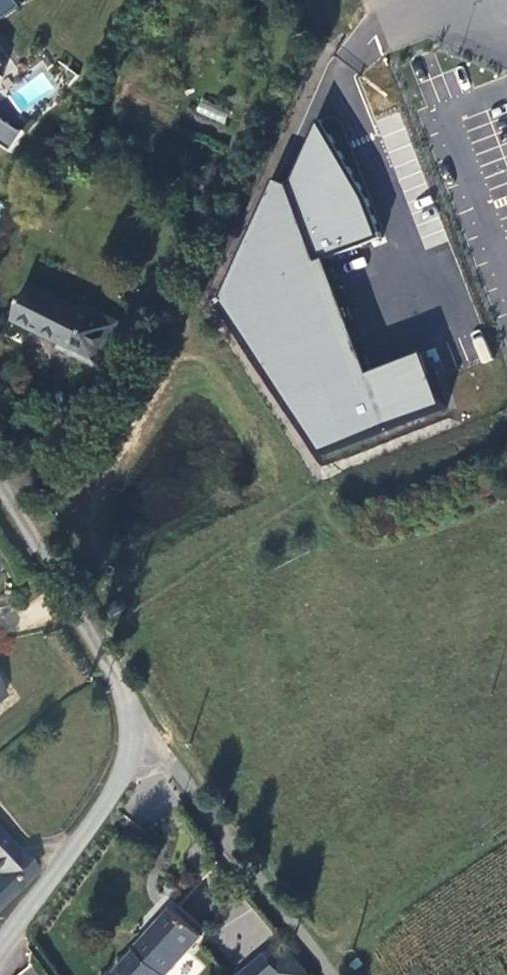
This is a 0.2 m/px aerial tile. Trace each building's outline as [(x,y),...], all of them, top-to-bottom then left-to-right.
[(18,7),(13,0),(0,0),(0,19),(18,7)] [(222,123),(227,110),(199,100),(195,112),(222,123)] [(224,299),(326,453),(450,405),(428,348),(375,369),(330,256),(384,235),(368,194),(321,116),(292,183),(277,176),(224,299)] [(12,148),(22,129),(0,118),(0,142),(12,148)] [(32,285),(15,322),(63,345),(61,350),(96,367),(116,327),(81,309),(32,285)] [(116,327),(119,322),(83,304),(81,309),(116,327)] [(38,873),(0,834),(0,911),(38,873)] [(207,932),(238,964),(273,931),(242,899),(207,932)] [(173,910),(137,949),(138,950),(164,974),(170,974),(204,938),(173,910)] [(247,974),(309,974),(284,945),(269,958),(269,957),(247,974)] [(138,950),(114,974),(164,974),(138,950)]
